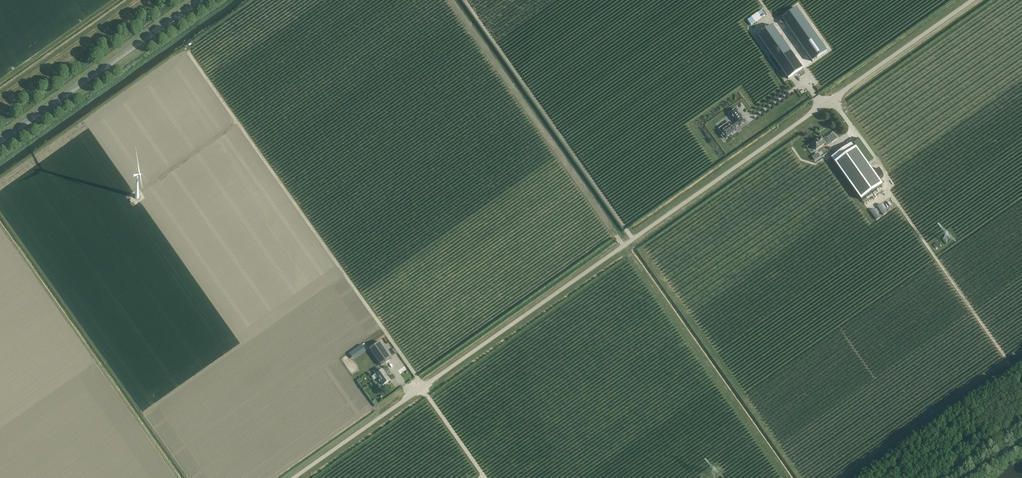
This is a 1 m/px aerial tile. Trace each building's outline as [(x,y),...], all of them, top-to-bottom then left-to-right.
[(827,51),(797,8),(782,19),(813,62),(827,51)] [(758,35),(759,37),(788,79),(803,68),(772,25),(766,30),(758,35)] [(806,91),(801,94),(804,100),(809,96),(806,91)] [(753,99),(742,105),(745,111),(757,105),(753,99)] [(735,129),(739,126),(740,127),(746,122),(736,109),(730,113),(736,122),(733,125),(732,124),(732,125),(730,122),(720,129),(722,132),(721,132),(723,135),(722,136),(724,139),(725,138),(726,139),(737,131),(735,129)] [(812,144),(816,150),(825,144),(826,145),(830,142),(826,137),(822,139),(821,138),(812,144)] [(883,186),(879,180),(853,142),(831,157),(862,201),(883,186)] [(136,193),(130,198),(136,204),(144,197),(141,194),(139,197),(136,193)] [(881,204),(878,206),(884,215),(887,213),(881,204)] [(880,218),(873,209),(870,211),(877,220),(880,218)] [(379,342),(369,349),(381,365),(391,358),(379,342)] [(380,371),(378,368),(374,371),(376,374),(375,374),(372,377),(374,380),(377,378),(379,382),(380,381),(383,385),(390,380),(387,376),(386,376),(385,374),(386,374),(382,369),(380,371)]
